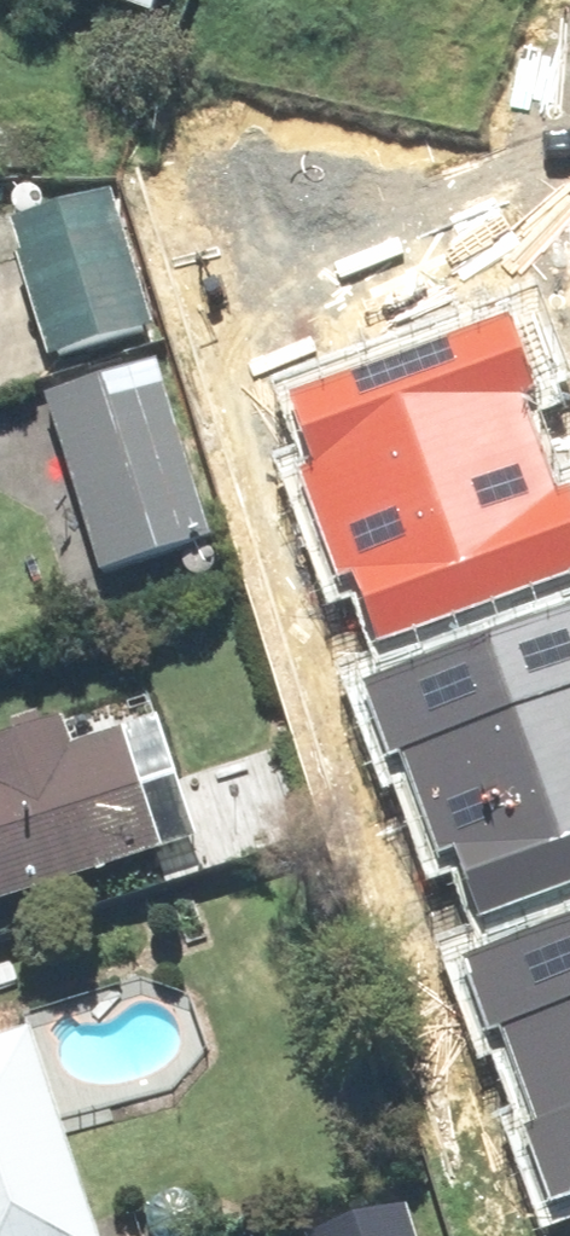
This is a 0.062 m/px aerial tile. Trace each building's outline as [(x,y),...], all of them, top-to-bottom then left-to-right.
[(159,28),(169,0),(80,0),(159,28)] [(160,336),(117,198),(17,229),(27,262),(23,264),(56,368),(160,336)] [(335,571),(357,564),(382,635),(569,572),(569,489),(554,494),(524,405),(542,399),(513,313),(290,388),(317,467),(302,472),(335,571)] [(163,370),(53,405),(108,578),(219,543),(163,370)] [(444,848),(454,844),(481,920),(569,888),(569,608),(369,679),(392,744),(405,740),(444,848)] [(203,844),(164,722),(78,749),(70,722),(0,744),(0,909),(203,844)] [(463,959),(489,1031),(506,1025),(542,1126),(524,1132),(546,1194),(569,1186),(569,921),(463,959)] [(37,1034),(0,1046),(0,1235),(104,1235),(37,1034)] [(308,1235),(407,1235),(398,1206),(307,1233),(308,1235)]
